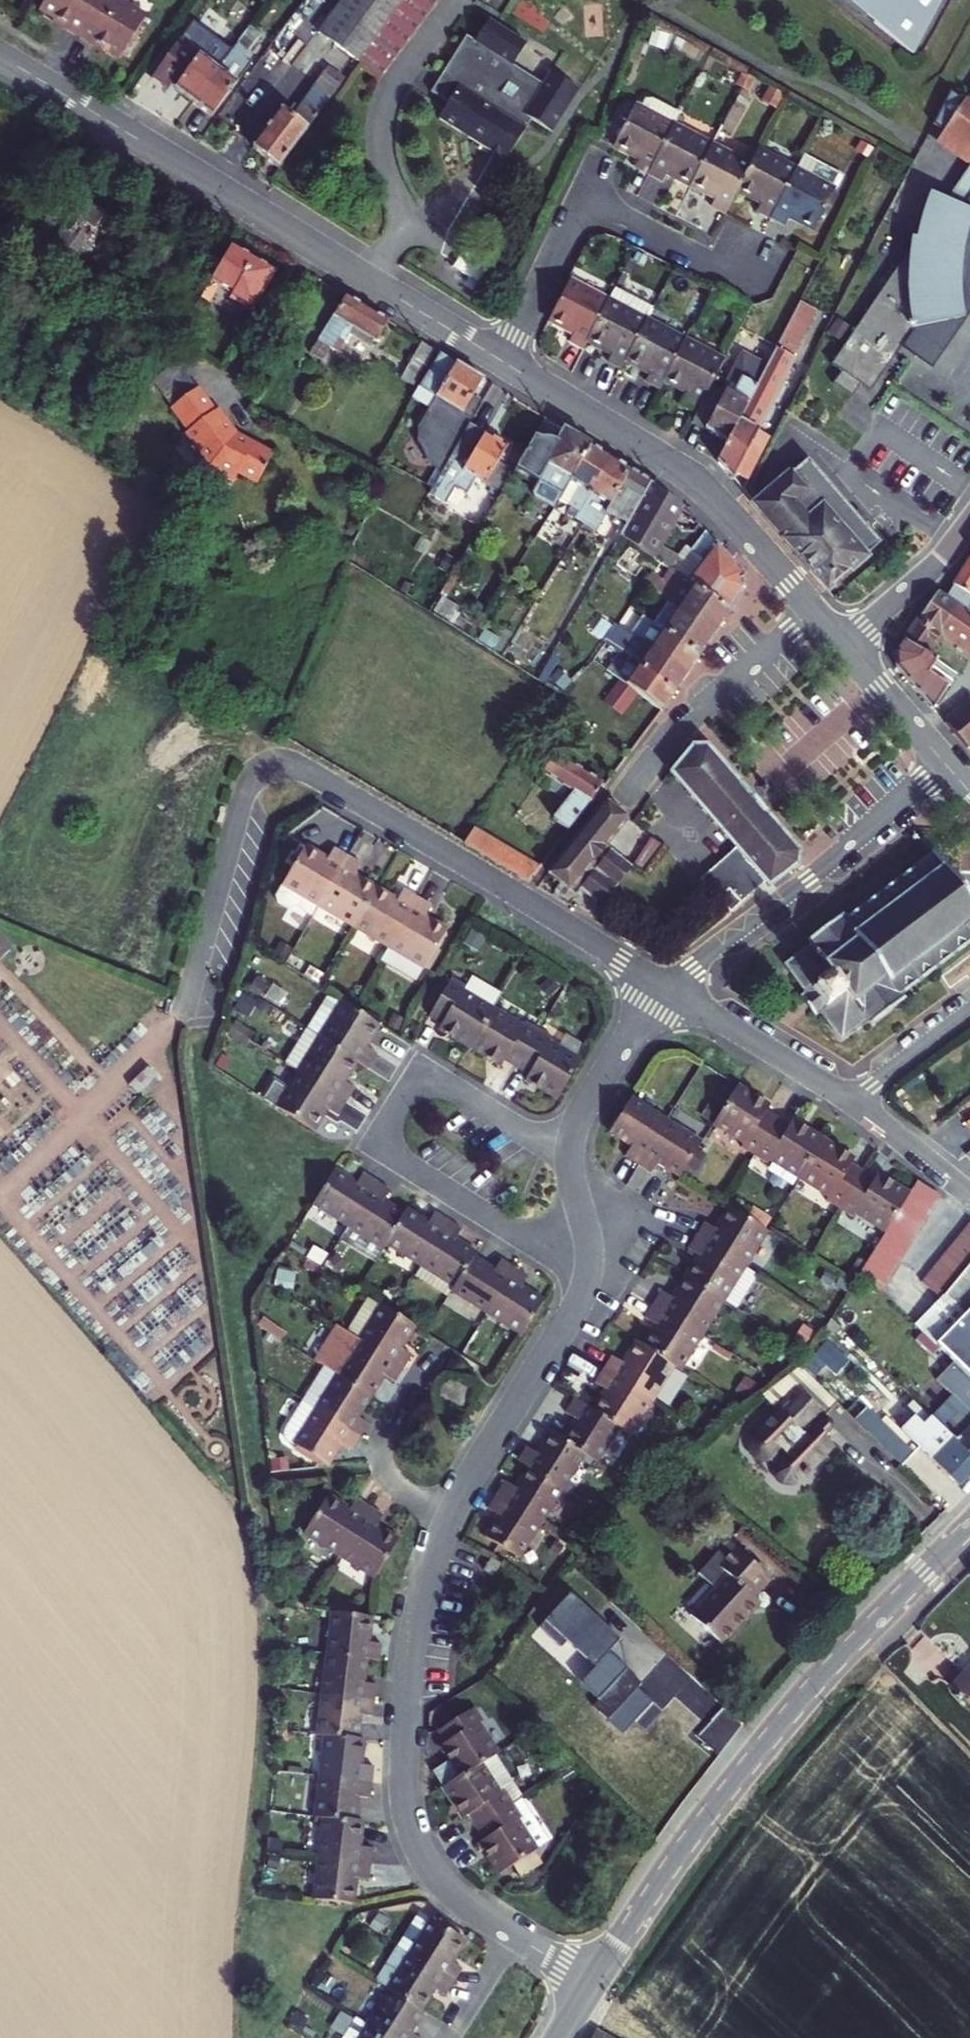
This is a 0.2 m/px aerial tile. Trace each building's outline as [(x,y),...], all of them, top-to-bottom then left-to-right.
[(88,33),(108,0),(53,0),(50,5),(74,20),(72,24),(88,33)] [(137,0),(108,0),(88,33),(103,42),(106,38),(132,53),(156,11),(137,0)] [(324,27),(386,74),(443,0),(344,0),(324,27)] [(918,56),(949,0),(848,0),(918,56)] [(180,82),(198,96),(256,20),(257,20),(247,12),(214,56),(205,49),(180,82)] [(453,99),(443,115),(510,158),(536,117),(556,131),(584,88),(555,70),(548,82),(518,63),(532,41),(494,16),(480,38),(472,32),(436,88),(453,99)] [(266,27),(257,20),(256,20),(198,96),(215,110),(255,58),(247,52),(266,27)] [(205,49),(185,33),(156,70),(174,84),(176,80),(180,82),(205,49)] [(283,163),(345,81),(331,69),(299,111),(287,104),(258,142),(283,163)] [(950,132),(969,146),(969,100),(956,90),(938,125),(950,132)] [(678,125),(684,113),(656,98),(650,100),(646,108),(638,104),(617,142),(642,155),(638,164),(652,172),(678,125)] [(678,125),(652,172),(666,179),(670,171),(693,184),(714,145),(678,125)] [(941,145),(969,165),(969,146),(950,132),(941,145)] [(752,165),(714,145),(693,184),(717,196),(713,204),(727,211),(740,189),(752,165)] [(761,150),(752,165),(740,189),(765,202),(760,211),(774,219),(800,170),(761,150)] [(808,156),(800,170),(814,178),(821,164),(808,156)] [(800,170),(774,219),(788,227),(793,218),(818,231),(839,191),(847,177),(821,164),(814,178),(800,170)] [(951,200),(968,208),(969,205),(969,173),(951,200)] [(918,329),(960,321),(957,307),(956,282),(956,273),(961,266),(957,263),(960,245),(963,233),(967,221),(969,214),(969,208),(968,208),(951,200),(936,194),(927,219),(922,239),(916,238),(914,249),(835,364),(845,371),(836,383),(856,397),(864,384),(874,391),(905,346),(918,329)] [(52,249),(77,257),(89,220),(65,212),(52,249)] [(967,221),(963,233),(960,245),(957,263),(961,266),(956,273),(956,282),(957,307),(960,321),(918,329),(905,346),(937,368),(969,319),(969,214),(967,221)] [(278,266),(236,238),(215,274),(235,287),(234,290),(254,303),(278,266)] [(591,338),(613,298),(574,277),(553,317),(577,329),(572,338),(587,346),(591,338)] [(620,285),(613,298),(591,338),(614,350),(609,358),(624,366),(629,357),(650,318),(657,305),(620,285)] [(390,316),(347,289),(312,348),(325,356),(348,318),(377,336),(390,316)] [(686,338),(650,318),(629,357),(651,370),(647,379),(660,386),(665,378),(686,339),(686,338)] [(437,345),(425,338),(405,372),(417,380),(437,345)] [(715,383),(727,361),(686,338),(686,339),(665,378),(689,391),(685,399),(701,408),(715,383)] [(720,458),(735,476),(737,472),(760,428),(757,427),(795,355),(779,346),(774,355),(729,440),(720,458)] [(485,375),(441,348),(422,383),(438,394),(422,423),(424,439),(434,456),(445,467),(449,460),(472,419),(484,399),(475,394),(485,375)] [(729,440),(774,355),(770,353),(766,360),(748,351),(727,389),(715,383),(701,408),(694,421),(729,440)] [(176,399),(202,381),(182,353),(157,371),(176,399)] [(276,447),(240,428),(222,402),(219,404),(202,381),(176,399),(193,423),(190,426),(213,458),(216,460),(216,461),(238,473),(242,466),(261,476),(276,447)] [(510,442),(472,419),(449,460),(445,467),(435,484),(462,499),(478,474),(489,480),(510,442)] [(591,441),(565,424),(557,437),(540,426),(515,467),(536,481),(531,489),(554,503),(558,498),(591,441)] [(760,428),(737,472),(749,477),(771,434),(760,428)] [(558,498),(579,511),(612,454),(591,441),(558,498)] [(612,454),(579,511),(576,517),(597,529),(609,509),(627,522),(652,478),(612,454)] [(812,459),(759,503),(789,537),(841,493),(833,484),(812,459)] [(621,531),(655,555),(662,542),(676,520),(684,505),(652,478),(627,522),(621,531)] [(841,493),(789,537),(830,585),(881,539),(841,493)] [(688,580),(729,610),(745,588),(745,570),(707,528),(692,549),(704,558),(688,580)] [(678,553),(662,542),(655,555),(656,556),(660,560),(670,566),(678,553)] [(704,558),(692,549),(687,545),(678,553),(670,566),(672,567),(688,580),(704,558)] [(946,597),(969,613),(969,561),(946,597)] [(647,581),(670,598),(714,631),(729,610),(688,580),(672,567),(664,578),(654,571),(647,581)] [(946,597),(939,592),(898,644),(899,665),(934,705),(957,673),(928,649),(944,627),(969,646),(969,613),(946,597)] [(714,631),(670,598),(655,620),(698,654),(714,631)] [(641,638),(685,672),(698,654),(655,620),(641,638)] [(608,639),(621,649),(673,689),(685,672),(641,638),(620,621),(608,639)] [(621,677),(636,688),(660,706),(673,689),(621,649),(614,659),(621,664),(615,673),(621,677)] [(636,688),(621,677),(605,700),(619,710),(636,688)] [(969,745),(969,744),(969,700),(946,719),(969,745)] [(692,742),(671,767),(737,843),(702,875),(730,907),(766,877),(769,881),(799,859),(799,844),(710,740),(692,742)] [(555,811),(567,824),(589,798),(591,798),(605,779),(556,748),(539,777),(568,796),(555,811)] [(600,901),(633,861),(606,840),(627,813),(607,796),(550,867),(570,883),(573,879),(579,884),(600,901)] [(528,875),(539,861),(474,821),(465,836),(528,875)] [(650,834),(633,861),(645,869),(662,842),(650,834)] [(313,900),(340,855),(327,847),(320,858),(297,845),(273,888),(275,895),(286,902),(292,900),(308,909),(313,900)] [(783,961),(804,989),(797,994),(810,1012),(817,1007),(837,1036),(864,1016),(870,1023),(873,1021),(872,1018),(899,999),(900,1001),(904,998),(900,991),(969,940),(969,941),(969,901),(933,850),(918,861),(916,858),(912,861),(914,865),(844,915),(841,910),(837,915),(812,934),(810,932),(806,935),(811,941),(783,961)] [(313,900),(350,922),(371,887),(348,873),(354,863),(340,855),(313,900)] [(575,888),(579,884),(573,879),(570,883),(575,888)] [(386,943),(413,897),(399,889),(393,899),(371,887),(350,922),(386,943)] [(427,906),(413,897),(386,943),(379,955),(412,974),(419,962),(421,963),(442,927),(421,916),(427,906)] [(9,945),(0,936),(0,954),(9,945)] [(450,970),(427,1009),(439,1016),(437,1021),(468,1040),(492,1001),(499,990),(470,972),(465,979),(450,970)] [(336,1012),(346,997),(334,988),(324,1005),(336,1012)] [(365,1040),(379,1017),(352,1000),(346,997),(336,1012),(324,1005),(310,1025),(323,1032),(357,1054),(368,1060),(377,1046),(365,1040)] [(524,1021),(492,1001),(468,1040),(500,1060),(502,1055),(515,1063),(539,1024),(527,1017),(524,1021)] [(556,1093),(579,1055),(549,1037),(552,1032),(539,1024),(515,1063),(528,1070),(525,1076),(556,1093)] [(344,1073),(357,1054),(323,1032),(310,1025),(289,1058),(302,1065),(347,1093),(355,1079),(344,1073)] [(154,1069),(146,1061),(127,1079),(136,1087),(137,1086),(143,1091),(158,1077),(152,1071),(154,1069)] [(338,1107),(347,1093),(302,1065),(291,1082),(278,1073),(266,1092),(313,1121),(327,1100),(338,1107)] [(750,1151),(774,1114),(764,1107),(767,1102),(736,1081),(710,1121),(737,1138),(734,1141),(750,1151)] [(632,1091),(610,1124),(631,1137),(624,1147),(638,1156),(666,1113),(632,1091)] [(666,1113),(638,1156),(651,1165),(657,1155),(679,1169),(700,1135),(666,1113)] [(774,1114),(750,1151),(763,1160),(766,1156),(794,1174),(820,1135),(790,1116),(786,1121),(774,1114)] [(820,1135),(794,1174),(821,1192),(819,1195),(833,1205),(858,1167),(846,1160),(849,1154),(820,1135)] [(346,1215),(375,1170),(362,1161),(355,1171),(334,1158),(312,1192),(346,1215)] [(868,1174),(858,1167),(833,1205),(847,1214),(849,1211),(878,1229),(904,1189),(871,1169),(868,1174)] [(388,1178),(375,1170),(346,1215),(360,1223),(352,1236),(373,1250),(383,1233),(403,1202),(382,1189),(388,1178)] [(936,1190),(915,1173),(904,1189),(878,1229),(875,1234),(897,1252),(936,1190)] [(758,1219),(724,1198),(710,1219),(700,1213),(692,1225),(735,1253),(758,1219)] [(403,1202),(383,1233),(418,1254),(446,1210),(433,1202),(427,1212),(406,1199),(403,1202)] [(418,1254),(452,1276),(471,1245),(474,1241),(454,1228),(460,1219),(446,1210),(418,1254)] [(360,1223),(346,1215),(338,1228),(352,1236),(360,1223)] [(969,1254),(969,1218),(967,1216),(917,1277),(938,1293),(969,1254)] [(735,1253),(692,1225),(683,1239),(693,1246),(680,1266),(713,1287),(724,1293),(746,1260),(735,1253)] [(875,1234),(856,1265),(876,1285),(897,1252),(875,1234)] [(483,1302),(512,1258),(499,1250),(493,1259),(471,1245),(452,1276),(448,1281),(483,1302)] [(452,1276),(418,1254),(409,1267),(443,1289),(448,1281),(452,1276)] [(938,1293),(914,1321),(969,1375),(969,1254),(938,1293)] [(517,1324),(539,1289),(520,1277),(526,1267),(512,1258),(483,1302),(517,1324)] [(691,1321),(713,1287),(680,1266),(667,1286),(657,1280),(648,1293),(691,1321)] [(379,1294),(366,1285),(343,1321),(356,1329),(379,1294)] [(636,1334),(663,1351),(669,1355),(691,1321),(648,1293),(639,1307),(649,1313),(636,1334)] [(397,1337),(412,1314),(388,1299),(379,1294),(356,1329),(400,1357),(408,1345),(397,1337)] [(390,1371),(400,1357),(356,1329),(343,1321),(335,1316),(313,1352),(320,1356),(367,1385),(380,1365),(390,1371)] [(606,1346),(598,1357),(641,1385),(663,1351),(636,1334),(629,1330),(615,1352),(606,1346)] [(827,1409),(840,1395),(800,1355),(760,1384),(781,1403),(764,1422),(761,1426),(760,1430),(760,1433),(761,1437),(765,1441),(770,1443),(777,1444),(786,1451),(787,1460),(788,1462),(792,1465),(797,1467),(803,1466),(809,1461),(812,1464),(817,1459),(814,1457),(834,1435),(825,1427),(832,1419),(832,1416),(831,1412),(827,1409)] [(944,1426),(969,1451),(969,1376),(949,1355),(932,1373),(948,1388),(927,1410),(934,1416),(936,1418),(944,1426)] [(298,1390),(356,1425),(364,1412),(353,1405),(367,1385),(320,1356),(298,1390)] [(585,1397),(613,1415),(620,1419),(641,1385),(598,1357),(589,1371),(599,1377),(585,1397)] [(585,1397),(570,1387),(561,1401),(569,1407),(556,1428),(578,1442),(590,1451),(613,1415),(585,1397)] [(925,1424),(934,1416),(927,1410),(904,1387),(896,1394),(925,1424)] [(284,1430),(322,1454),(336,1432),(347,1439),(356,1425),(298,1390),(280,1418),(280,1424),(284,1430)] [(876,1408),(865,1419),(899,1453),(909,1442),(876,1408)] [(944,1426),(936,1418),(914,1440),(954,1479),(969,1463),(969,1451),(944,1426)] [(522,1453),(556,1476),(578,1442),(556,1428),(543,1419),(531,1439),(522,1433),(513,1447),(522,1453)] [(534,1510),(556,1476),(522,1453),(509,1474),(499,1467),(490,1481),(534,1510)] [(534,1510),(490,1481),(482,1494),(491,1501),(477,1522),(512,1544),(534,1510)] [(334,1543),(363,1498),(349,1488),(342,1499),(320,1484),(297,1518),(334,1543)] [(377,1507),(363,1498),(334,1543),(370,1567),(392,1532),(370,1517),(377,1507)] [(689,1607),(723,1636),(760,1590),(755,1585),(769,1569),(723,1531),(695,1565),(712,1579),(689,1607)] [(481,1556),(491,1562),(496,1552),(487,1546),(481,1556)] [(479,1558),(489,1565),(491,1562),(481,1556),(479,1558)] [(588,1659),(613,1631),(563,1585),(532,1619),(554,1639),(560,1633),(588,1659)] [(366,1605),(326,1599),(320,1640),(360,1645),(372,1647),(374,1633),(363,1631),(366,1605)] [(593,1690),(620,1660),(613,1631),(588,1659),(574,1673),(593,1690)] [(315,1681),(367,1687),(369,1672),(357,1670),(360,1645),(320,1640),(315,1681)] [(586,1698),(601,1711),(635,1674),(620,1660),(593,1690),(586,1698)] [(951,1686),(969,1705),(969,1667),(951,1686)] [(367,1687),(315,1681),(309,1722),(317,1723),(350,1727),(353,1703),(365,1704),(367,1687)] [(434,1776),(474,1752),(490,1744),(473,1716),(476,1713),(467,1699),(430,1722),(438,1734),(433,1738),(441,1750),(424,1761),(434,1776)] [(317,1723),(312,1761),(364,1769),(366,1752),(354,1751),(357,1728),(350,1727),(317,1723)] [(504,1793),(515,1786),(516,1785),(490,1744),(474,1752),(492,1781),(496,1780),(504,1793)] [(466,1815),(504,1793),(496,1780),(492,1781),(474,1752),(434,1776),(453,1808),(459,1805),(466,1815)] [(314,1804),(346,1808),(350,1782),(362,1784),(364,1769),(312,1761),(306,1802),(314,1804)] [(504,1793),(466,1815),(474,1827),(468,1830),(489,1862),(527,1837),(539,1828),(515,1786),(504,1793)] [(346,1808),(314,1804),(309,1843),(362,1850),(364,1834),(352,1833),(355,1809),(346,1808)] [(303,1886),(344,1892),(348,1865),(360,1867),(362,1850),(309,1843),(303,1886)] [(406,1902),(384,1937),(441,1973),(449,1959),(438,1952),(452,1930),(419,1909),(418,1910),(406,1902)] [(362,1969),(378,1979),(408,1999),(421,1979),(432,1986),(441,1973),(384,1937),(383,1936),(362,1969)] [(410,2001),(408,1999),(378,1979),(354,2014),(390,2037),(401,2037),(407,2029),(397,2023),(410,2001)] [(354,2014),(341,2006),(321,2037),(390,2037),(354,2014)]
